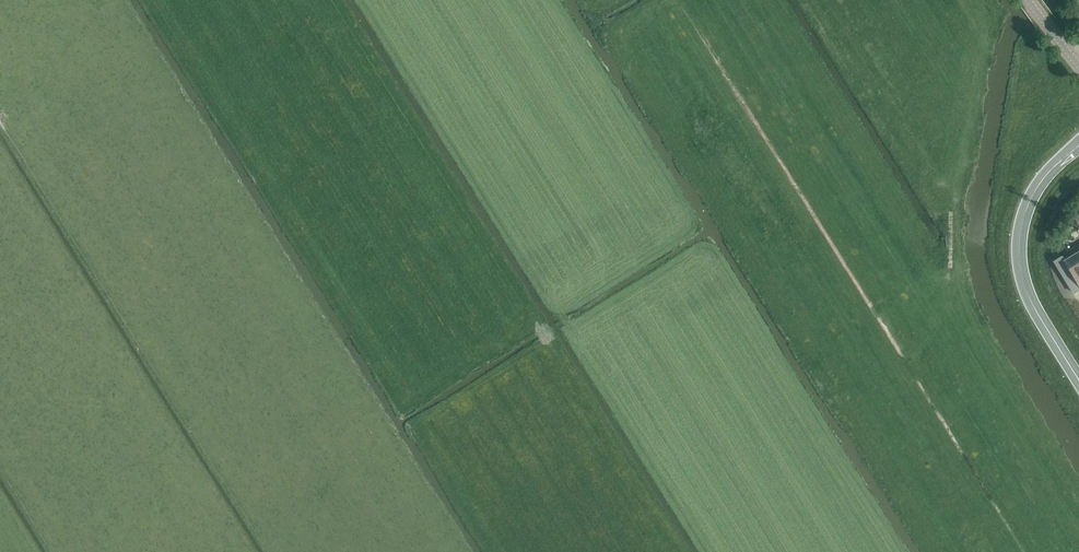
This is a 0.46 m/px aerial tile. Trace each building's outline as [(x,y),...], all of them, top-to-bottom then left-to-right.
[(1064,258),(1064,259),(1078,284),(1078,249),(1064,258)] [(1053,260),(1073,292),(1078,288),(1078,284),(1064,259),(1064,258),(1062,255),(1053,260)]
